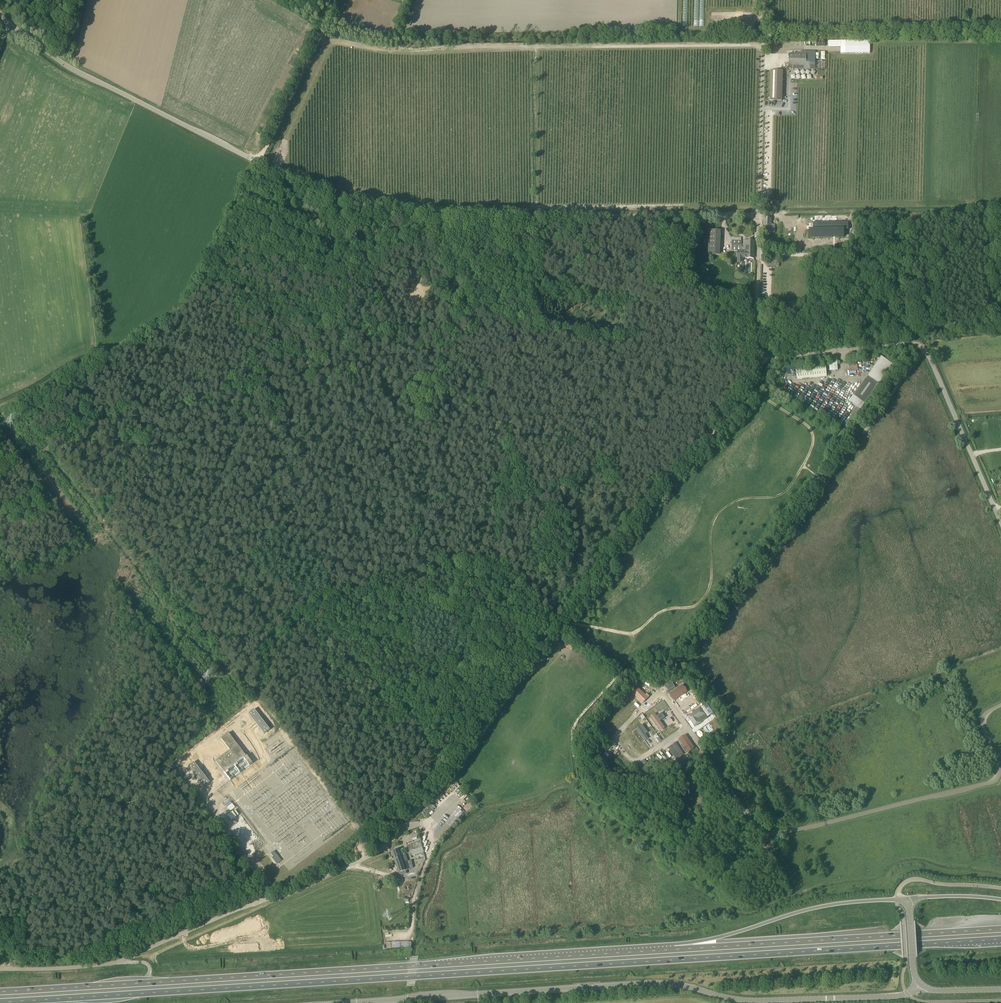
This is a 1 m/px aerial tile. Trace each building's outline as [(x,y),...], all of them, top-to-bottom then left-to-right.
[(870,41),(845,41),(846,53),(870,53),(870,41)] [(807,54),(807,51),(801,51),(801,54),(799,54),(799,51),(793,51),(793,54),(789,54),(789,66),(793,66),(803,66),(803,69),(810,69),(815,70),(815,61),(810,61),(811,54),(807,54)] [(771,71),(770,100),(781,100),(783,71),(771,71)] [(771,224),(771,219),(764,219),(764,229),(764,232),(775,233),(775,224),(771,224)] [(813,230),(809,230),(809,237),(843,237),(843,230),(848,230),(848,222),(817,222),(817,230),(813,230)] [(708,229),(708,254),(720,255),(720,229),(708,229)] [(741,241),(733,241),(732,241),(732,251),(737,251),(737,258),(747,258),(753,259),(754,250),(753,250),(753,241),(744,241),(744,249),(741,249),(741,241)] [(789,309),(789,312),(803,312),(803,302),(790,302),(789,309)] [(881,357),(871,371),(849,402),(860,410),(892,365),(881,357)] [(838,370),(838,362),(838,361),(829,362),(830,370),(838,370)] [(850,372),(859,370),(857,363),(849,364),(850,372)] [(826,365),(796,369),(797,380),(827,376),(826,365)] [(844,424),(849,427),(860,412),(855,409),(844,424)] [(667,693),(672,700),(686,689),(681,682),(667,693)] [(645,694),(637,687),(632,692),(640,699),(645,694)] [(686,712),(692,721),(704,713),(697,704),(686,712)] [(254,709),(248,713),(264,734),(270,730),(254,709)] [(655,714),(649,718),(660,733),(665,729),(660,722),(665,719),(661,713),(657,717),(655,714)] [(648,733),(642,724),(636,728),(644,740),(648,738),(646,734),(648,733)] [(224,773),(230,780),(252,764),(246,756),(228,733),(220,739),(229,751),(215,761),(224,772),(224,773)] [(685,735),(679,740),(690,755),(696,750),(685,735)] [(668,748),(676,759),(684,754),(676,742),(668,748)] [(194,760),(188,764),(203,784),(209,780),(194,760)] [(429,805),(421,813),(426,818),(434,809),(429,805)] [(438,839),(463,813),(458,808),(441,825),(439,823),(433,830),(436,833),(434,835),(438,839)] [(424,852),(423,848),(421,842),(408,845),(411,856),(424,852)] [(406,870),(410,869),(406,855),(401,856),(399,849),(392,851),(399,873),(400,875),(407,873),(406,870)] [(274,851),(271,853),(273,856),(272,857),(277,864),(281,860),(274,851)]
